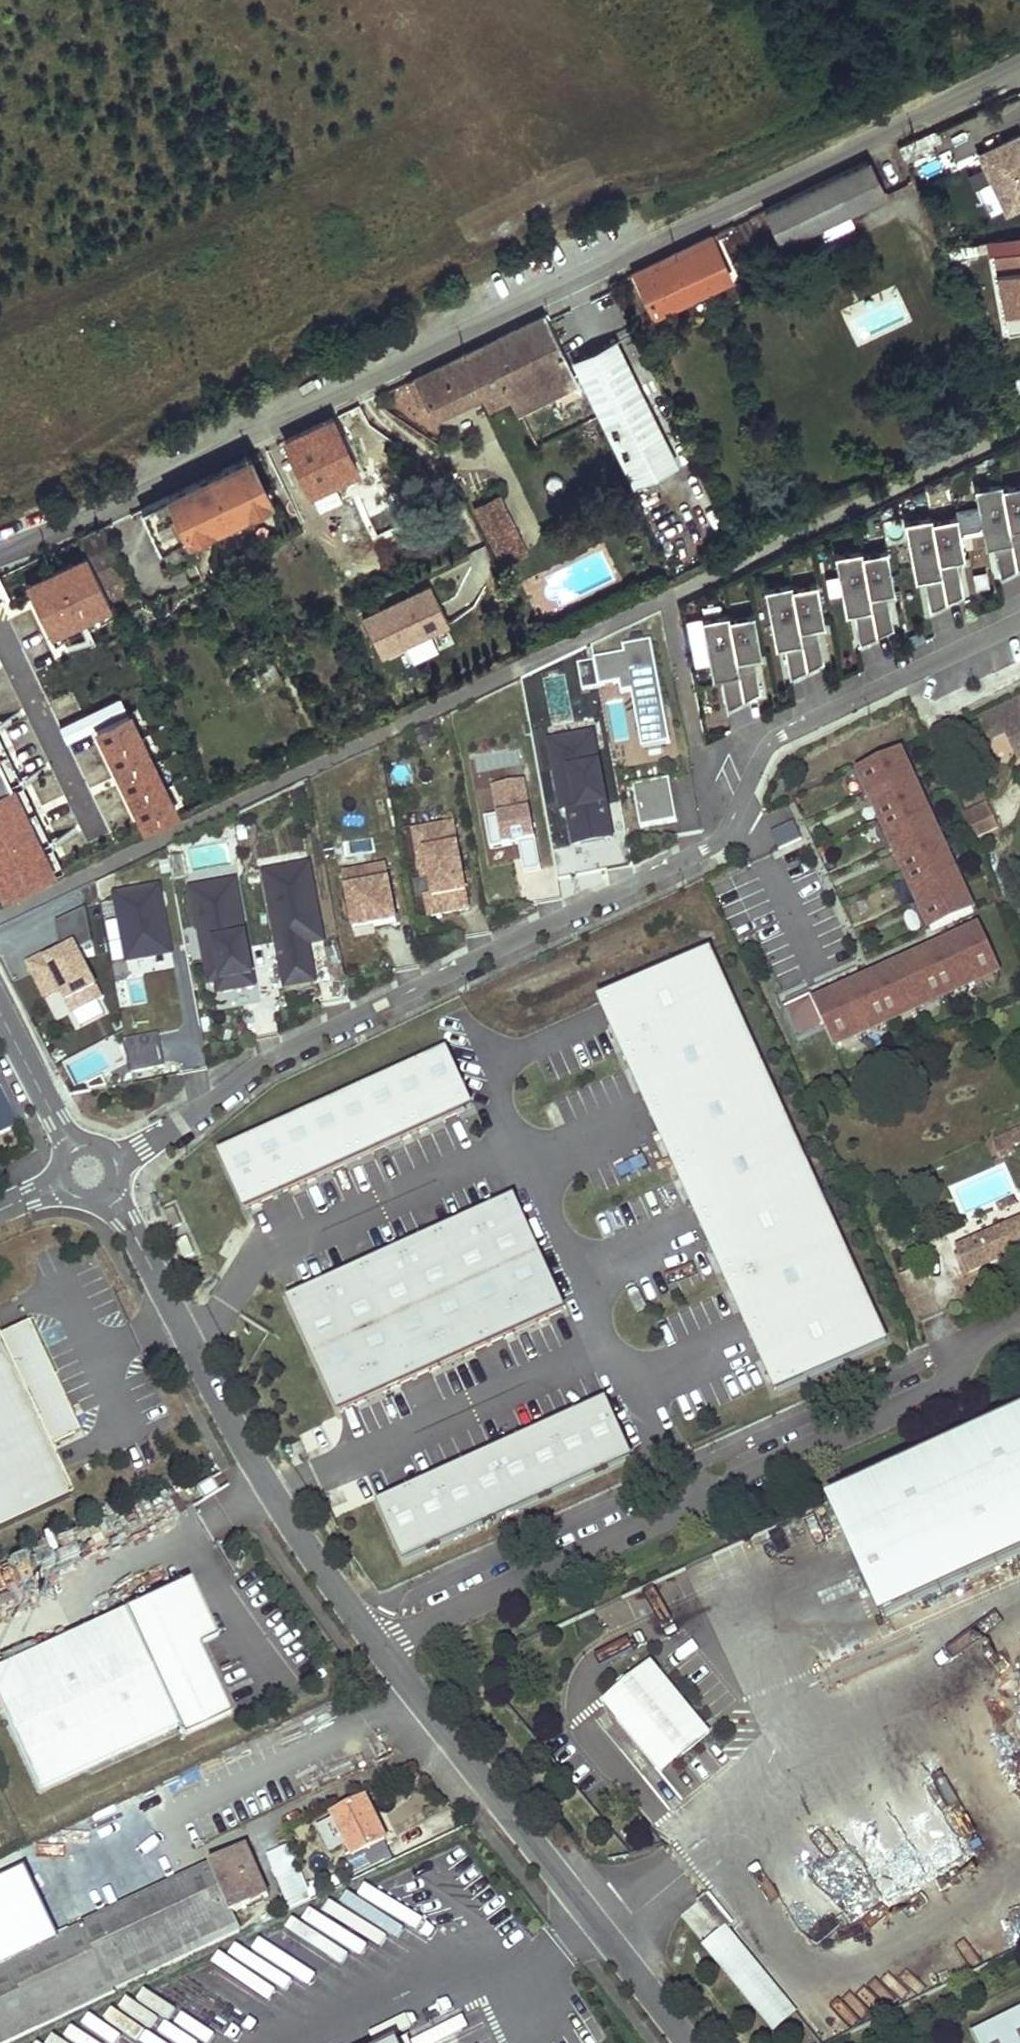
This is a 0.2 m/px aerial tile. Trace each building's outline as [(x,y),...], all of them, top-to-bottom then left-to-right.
[(1007,210),(1019,204),(1019,135),(1019,134),(979,152),(1007,210)] [(867,159),(763,209),(780,243),(883,194),(867,159)] [(709,234),(633,271),(654,314),(730,278),(709,234)] [(994,254),(1009,337),(1019,335),(1019,249),(994,254)] [(545,315),(415,376),(427,402),(434,416),(480,394),(503,382),(512,400),(518,411),(578,382),(545,315)] [(572,359),(622,461),(664,441),(614,339),(572,359)] [(415,376),(407,381),(418,407),(427,402),(415,376)] [(503,382),(480,394),(489,411),(512,400),(503,382)] [(332,418),(285,440),(293,458),(310,494),(334,484),(357,472),(332,418)] [(768,423),(759,427),(766,441),(774,437),(768,423)] [(250,457),(142,509),(163,553),(191,540),(189,537),(269,499),(250,457)] [(310,494),(293,458),(288,460),(310,507),(339,493),(334,484),(310,494)] [(974,486),(979,512),(983,532),(998,529),(1001,546),(994,547),(1000,577),(1019,567),(1019,532),(1019,525),(1019,482),(1001,485),(1001,481),(974,486)] [(474,509),(501,564),(524,554),(497,497),(474,509)] [(979,512),(956,516),(960,536),(983,532),(979,512)] [(930,515),(904,520),(912,566),(927,563),(930,580),(924,581),(929,611),(963,594),(958,570),(950,571),(948,559),(956,558),(964,557),(960,536),(956,516),(956,515),(931,519),(930,515)] [(108,603),(134,591),(103,527),(79,539),(108,603)] [(1001,546),(998,529),(983,532),(985,545),(993,543),(994,547),(1001,546)] [(860,548),(834,553),(842,599),(857,596),(860,614),(854,615),(859,644),(893,628),(888,603),(880,604),(878,593),(886,591),(894,590),(886,548),(861,553),(860,548)] [(956,558),(948,559),(950,571),(958,570),(956,558)] [(930,580),(927,563),(912,566),(915,579),(923,577),(924,581),(930,580)] [(790,582),(763,587),(772,632),(787,630),(790,647),(783,648),(789,678),(822,661),(818,637),(810,638),(808,626),(816,625),(824,624),(816,582),(791,586),(790,582)] [(400,599),(363,617),(381,655),(448,622),(430,585),(406,596),(408,601),(402,604),(400,599)] [(886,591),(878,593),(880,604),(888,603),(886,591)] [(860,614),(857,596),(842,599),(845,612),(853,611),(854,615),(860,614)] [(726,613),(700,617),(708,663),(723,661),(726,678),(720,679),(725,708),(759,692),(754,667),(747,669),(745,657),(752,656),(760,654),(752,612),(727,617),(726,613)] [(816,625),(808,626),(810,638),(818,637),(816,625)] [(790,647),(787,630),(772,632),(775,646),(783,644),(783,648),(790,647)] [(671,743),(652,642),(624,647),(625,654),(595,660),(600,688),(620,684),(622,694),(632,692),(643,749),(671,743)] [(752,656),(745,657),(747,669),(754,667),(752,656)] [(726,678),(723,661),(708,663),(711,676),(719,675),(720,679),(726,678)] [(997,713),(1006,732),(1017,758),(1019,756),(1019,702),(997,713)] [(996,710),(980,718),(990,739),(1006,732),(997,713),(996,710)] [(576,846),(613,839),(594,735),(551,743),(564,813),(570,812),(576,846)] [(901,753),(894,757),(905,783),(913,779),(901,753)] [(905,783),(894,757),(853,775),(866,802),(871,799),(905,783)] [(911,796),(919,792),(913,779),(905,783),(911,796)] [(634,786),(641,828),(673,822),(665,780),(634,786)] [(525,874),(542,870),(525,781),(493,787),(498,817),(486,819),(491,849),(520,844),(525,874)] [(911,796),(905,783),(871,799),(883,826),(918,811),(926,808),(919,792),(911,796)] [(986,801),(959,812),(963,820),(989,808),(986,801)] [(937,832),(926,808),(918,811),(929,836),(937,832)] [(989,808),(963,820),(972,840),(998,827),(989,808)] [(929,836),(918,811),(883,826),(877,828),(889,855),(895,852),(895,851),(929,836)] [(426,900),(430,918),(469,910),(453,825),(414,833),(422,880),(430,878),(434,899),(426,900)] [(937,832),(929,836),(935,849),(943,846),(937,832)] [(935,849),(929,836),(895,851),(895,852),(907,879),(949,860),(943,846),(935,849)] [(949,860),(907,879),(919,906),(954,891),(948,878),(956,874),(949,860)] [(265,874),(285,979),(309,974),(304,946),(309,945),(324,943),(310,866),(265,874)] [(374,928),(397,924),(387,868),(344,876),(352,922),(373,918),(374,928)] [(961,887),(956,874),(948,878),(954,891),(961,887)] [(221,973),(225,993),(256,987),(236,883),(192,891),(200,934),(202,933),(214,931),(218,955),(206,957),(209,975),(221,973)] [(973,914),(961,887),(954,891),(966,917),(973,914)] [(130,976),(175,968),(160,888),(115,896),(130,976)] [(966,917),(954,891),(919,906),(913,908),(926,935),(966,917)] [(56,924),(60,947),(64,954),(48,962),(45,957),(28,966),(46,1000),(62,992),(73,1014),(102,999),(78,952),(93,944),(87,910),(56,924)] [(373,918),(352,922),(354,932),(374,928),(373,918)] [(1000,971),(981,929),(965,936),(969,944),(955,950),(971,984),(1000,971)] [(202,933),(206,957),(218,955),(214,931),(202,933)] [(969,944),(965,936),(952,942),(955,950),(969,944)] [(955,950),(952,942),(939,948),(942,956),(955,950)] [(309,974),(285,979),(287,989),(316,983),(309,945),(304,946),(309,974)] [(971,984),(955,950),(942,956),(939,948),(925,955),(944,997),(971,984)] [(777,1393),(886,1344),(711,955),(601,1004),(777,1393)] [(944,997),(925,955),(910,961),(914,969),(901,974),(916,1009),(944,997)] [(910,961),(897,967),(901,974),(914,969),(910,961)] [(901,974),(897,967),(884,973),(888,980),(901,974)] [(221,973),(209,975),(211,985),(218,983),(220,994),(225,993),(221,973)] [(916,1009),(901,974),(888,980),(884,973),(870,979),(889,1021),(916,1009)] [(889,1021),(870,979),(856,985),(859,993),(846,999),(862,1033),(889,1021)] [(856,985),(843,991),(846,999),(859,993),(856,985)] [(846,999),(843,991),(829,997),(833,1005),(846,999)] [(811,995),(782,1008),(797,1041),(825,1029),(814,1004),(811,995)] [(862,1033),(846,999),(833,1005),(829,997),(814,1004),(825,1029),(833,1046),(862,1033)] [(157,1037),(127,1042),(133,1072),(162,1067),(157,1037)] [(472,1109),(447,1053),(220,1155),(245,1211),(472,1109)] [(90,1085),(93,1092),(111,1088),(105,1077),(90,1085)] [(19,1126),(0,1087),(0,1135),(19,1126)] [(1019,1222),(1019,1196),(1014,1199),(1017,1206),(1006,1211),(1012,1225),(1019,1222)] [(1006,1211),(1017,1206),(1014,1199),(1003,1204),(1006,1211)] [(514,1201),(290,1303),(341,1413),(564,1312),(514,1201)] [(184,1225),(176,1208),(166,1213),(174,1229),(184,1225)] [(1012,1225),(957,1250),(967,1274),(1019,1252),(1019,1222),(1012,1225)] [(58,1374),(33,1320),(28,1322),(54,1376),(58,1374)] [(71,1497),(47,1446),(79,1431),(54,1376),(28,1322),(0,1335),(0,1530),(71,1497)] [(607,1405),(380,1507),(405,1562),(632,1460),(607,1405)] [(1019,1557),(1019,1418),(830,1505),(882,1620),(1019,1557)] [(188,1582),(170,1591),(198,1649),(216,1640),(188,1582)] [(178,1728),(225,1706),(198,1649),(170,1591),(0,1672),(0,1709),(38,1793),(178,1728)] [(654,1665),(647,1671),(680,1712),(674,1717),(693,1741),(658,1769),(663,1776),(711,1737),(654,1665)] [(647,1671),(606,1704),(658,1769),(693,1741),(674,1717),(680,1712),(647,1671)] [(178,1728),(183,1740),(231,1717),(225,1706),(178,1728)] [(603,1712),(596,1719),(621,1746),(628,1740),(603,1712)] [(347,1861),(354,1875),(390,1857),(383,1843),(385,1842),(366,1801),(334,1817),(354,1858),(347,1861)] [(300,1868),(291,1845),(268,1855),(277,1877),(300,1868)] [(84,1926),(112,1985),(242,1925),(235,1911),(267,1896),(246,1848),(84,1926)] [(312,1900),(300,1868),(277,1877),(289,1909),(312,1900)] [(733,1928),(708,1897),(699,1904),(724,1935),(726,1934),(733,1928)] [(112,1985),(84,1926),(73,1931),(74,1933),(8,1968),(34,2022),(112,1985)] [(0,1966),(0,2042),(9,2042),(37,2030),(34,2022),(8,1968),(74,1933),(73,1931),(0,1966)] [(724,1935),(707,1948),(776,2032),(797,2015),(740,1945),(737,1948),(726,1934),(724,1935)] [(973,2034),(978,2042),(1019,2042),(1019,2010),(973,2034)]
